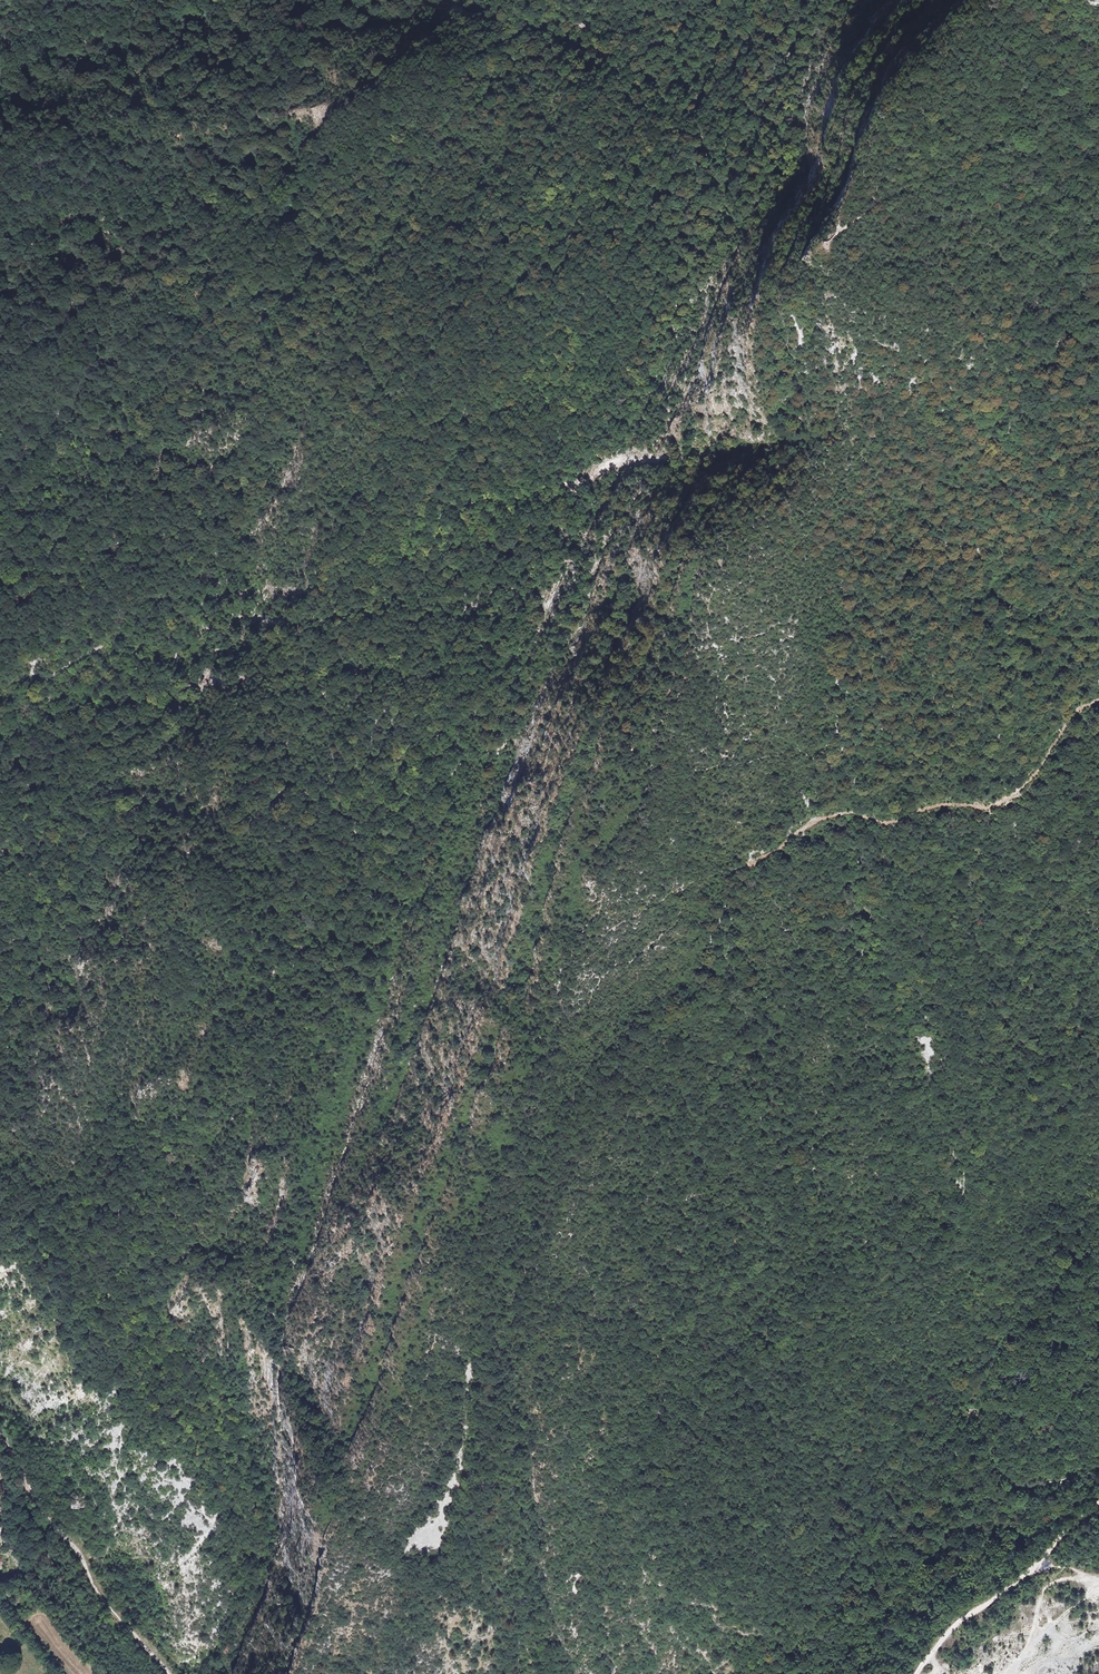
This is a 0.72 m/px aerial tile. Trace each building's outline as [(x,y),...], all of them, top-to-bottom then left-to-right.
[(94,1594),(89,1588),(85,1592),(89,1597),(94,1594)]
